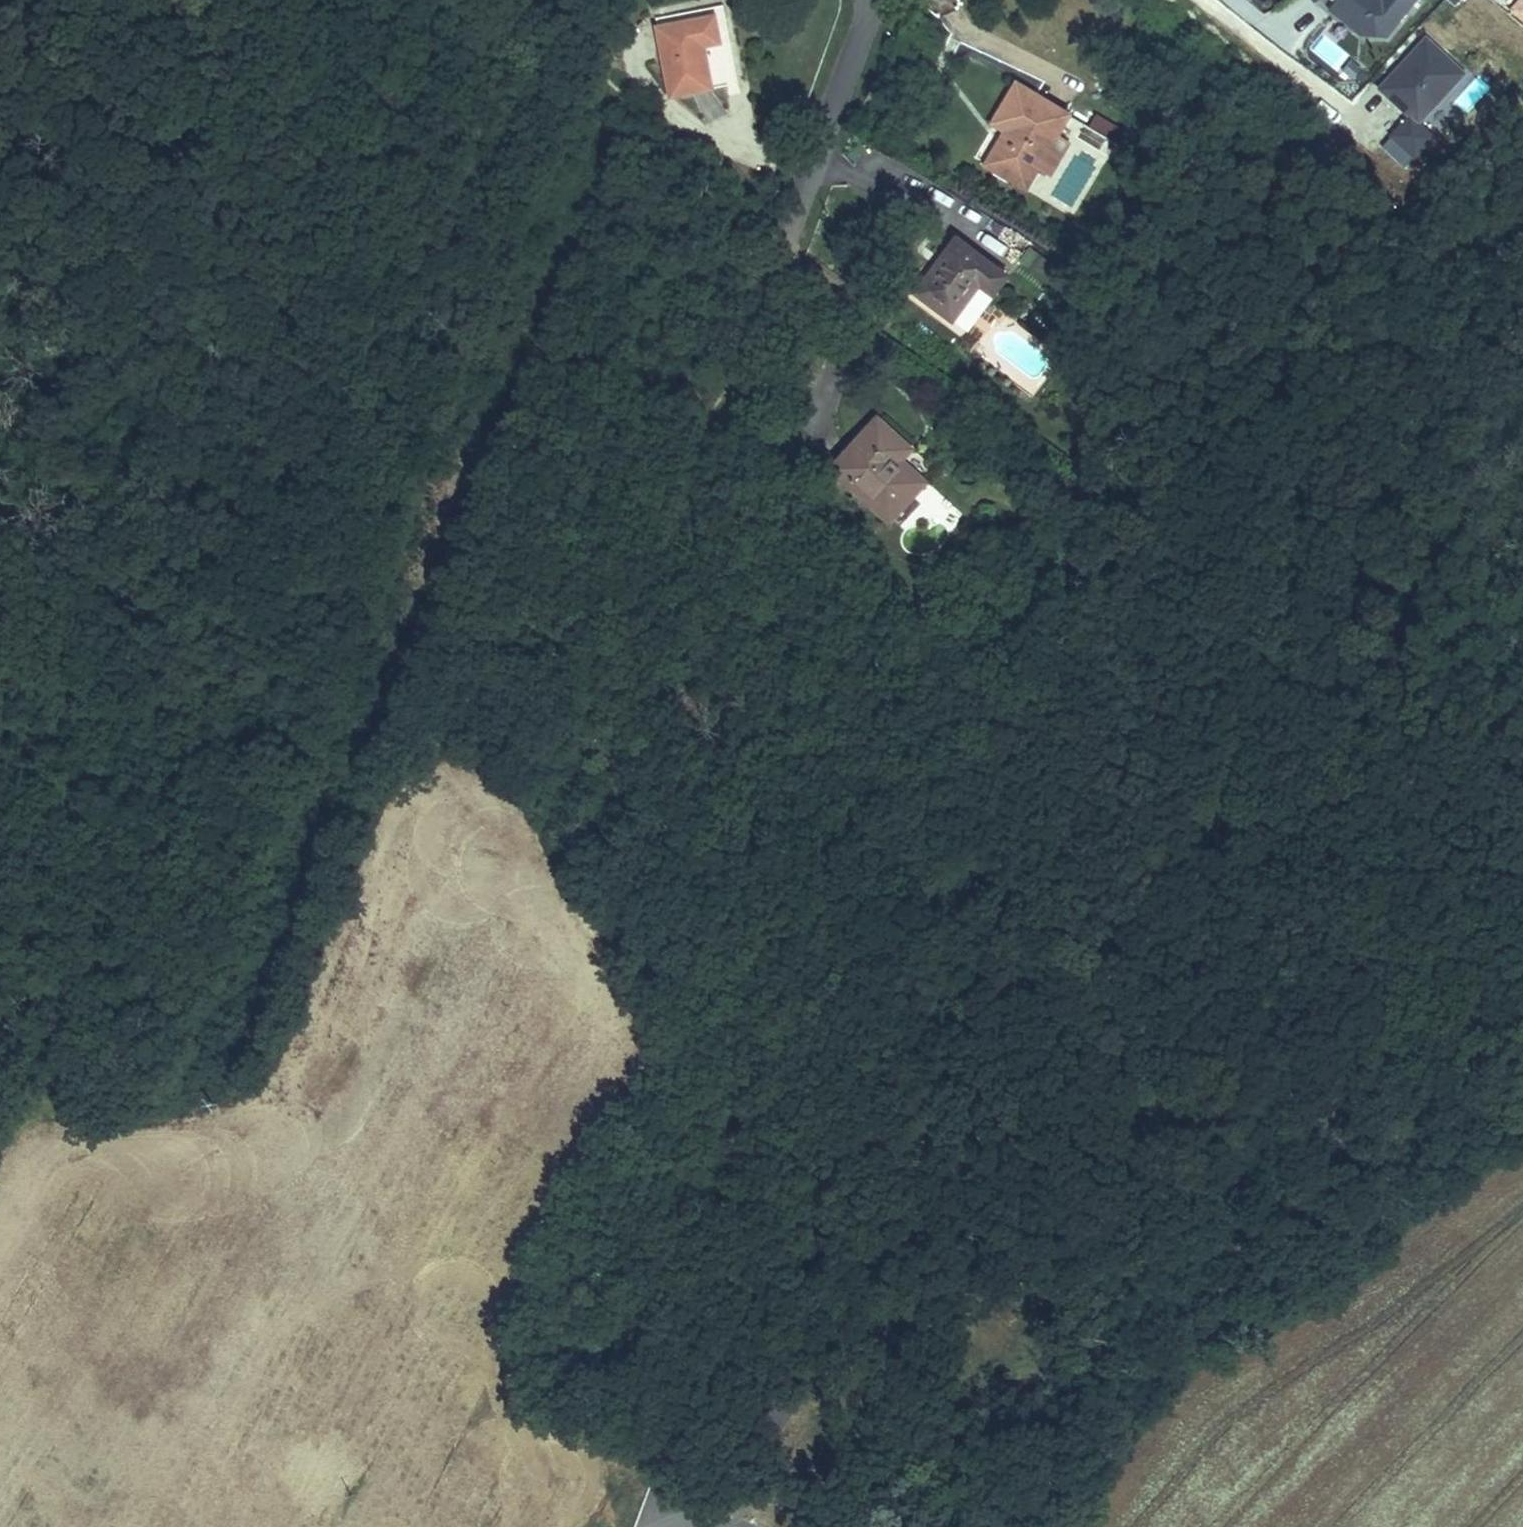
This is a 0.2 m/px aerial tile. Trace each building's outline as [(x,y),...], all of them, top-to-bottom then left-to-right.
[(1330,9),(1360,34),(1387,37),(1415,0),(1337,0),(1330,9)] [(690,29),(637,39),(650,108),(691,101),(684,56),(694,54),(690,29)] [(1464,72),(1426,38),(1411,54),(1423,65),(1406,83),(1394,73),(1380,89),(1417,124),(1464,72)] [(1411,54),(1394,73),(1406,83),(1423,65),(1411,54)] [(1001,64),(976,99),(987,109),(963,143),(997,168),(1011,150),(1024,158),(1050,123),(1037,112),(1047,98),(1001,64)] [(944,244),(904,302),(943,331),(970,292),(981,299),(994,280),(944,244)] [(871,431),(828,474),(872,523),(903,494),(880,469),(893,455),(871,431)]
